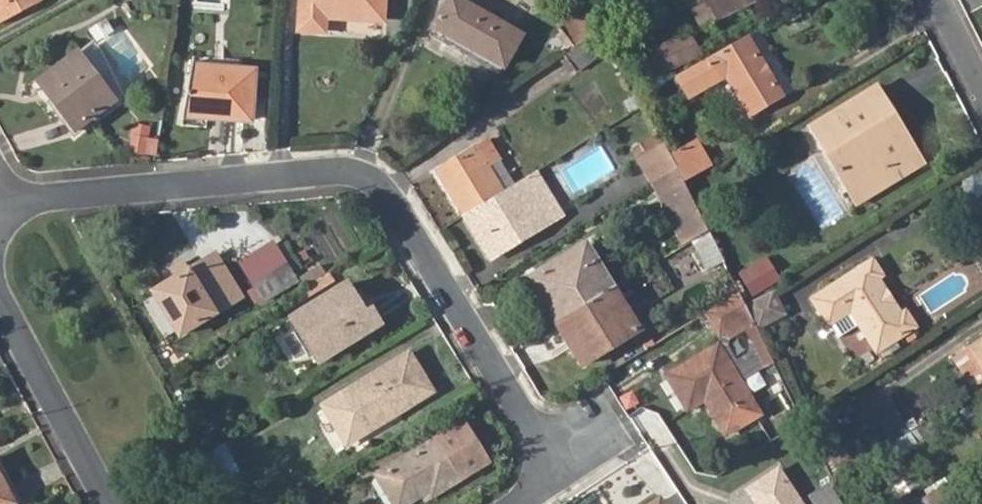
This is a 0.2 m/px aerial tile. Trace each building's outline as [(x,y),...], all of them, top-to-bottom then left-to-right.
[(40,0),(0,0),(0,21),(40,0)] [(384,0),(303,0),(298,29),(320,32),(323,17),(380,25),(384,0)] [(380,25),(398,27),(402,0),(384,0),(380,25)] [(474,0),(454,0),(435,27),(499,72),(525,37),(474,0)] [(747,0),(706,0),(707,3),(711,1),(718,15),(747,0)] [(584,4),(556,22),(573,48),(601,30),(584,4)] [(697,30),(670,43),(679,61),(705,47),(697,30)] [(748,33),(682,66),(677,68),(688,88),(727,69),(747,110),(779,94),(748,33)] [(612,51),(603,36),(567,60),(577,75),(612,51)] [(73,130),(112,101),(76,54),(51,72),(63,89),(50,98),(73,130)] [(254,71),(249,70),(186,65),(181,115),(249,119),(254,71)] [(38,82),(50,98),(63,89),(51,72),(38,82)] [(809,126),(846,187),(904,152),(883,117),(890,112),(874,85),(809,126)] [(904,152),(846,187),(854,199),(919,160),(890,112),(883,117),(904,152)] [(135,126),(129,151),(142,155),(148,130),(135,126)] [(440,169),(466,215),(505,192),(488,164),(501,156),(490,139),(440,169)] [(687,247),(711,233),(685,179),(680,170),(657,183),(687,247)] [(505,192),(466,215),(491,259),(547,224),(523,181),(505,192)] [(532,280),(558,323),(612,292),(586,249),(532,280)] [(237,295),(212,252),(150,288),(152,292),(171,328),(172,330),(237,295)] [(735,272),(749,297),(780,281),(766,256),(735,272)] [(873,258),(812,297),(829,324),(850,310),(876,351),(916,326),(906,310),(901,312),(879,277),(883,275),(873,258)] [(285,260),(248,285),(259,303),(297,279),(285,260)] [(345,282),(290,315),(307,342),(311,340),(320,357),(378,323),(368,307),(361,310),(352,295),(345,282)] [(783,313),(773,291),(745,304),(756,326),(783,313)] [(171,328),(152,292),(140,298),(159,335),(171,328)] [(359,292),(352,295),(361,310),(368,307),(359,292)] [(612,292),(558,323),(584,366),(637,334),(612,292)] [(703,312),(717,335),(724,331),(728,337),(751,323),(733,294),(703,312)] [(742,379),(772,363),(754,326),(738,334),(745,348),(730,356),(742,379)] [(981,365),(981,336),(969,345),(981,365)] [(311,340),(307,342),(317,359),(320,357),(311,340)] [(665,376),(686,411),(708,398),(713,403),(709,405),(727,433),(758,414),(715,345),(665,376)] [(339,391),(347,404),(358,423),(391,404),(394,410),(429,388),(407,351),(339,391)] [(751,394),(766,387),(760,373),(745,380),(751,394)] [(870,421),(894,455),(915,441),(892,406),(870,421)] [(376,473),(387,491),(394,503),(419,490),(426,486),(429,491),(481,460),(460,424),(376,473)] [(231,458),(219,439),(196,453),(207,472),(231,458)] [(231,458),(207,472),(214,482),(237,469),(231,458)] [(776,471),(748,489),(758,503),(798,503),(776,471)] [(896,474),(897,489),(916,489),(915,473),(896,474)] [(812,503),(842,503),(826,479),(804,492),(812,503)] [(10,503),(0,484),(0,503),(8,503),(10,503)] [(426,486),(419,490),(422,496),(429,491),(426,486)]
